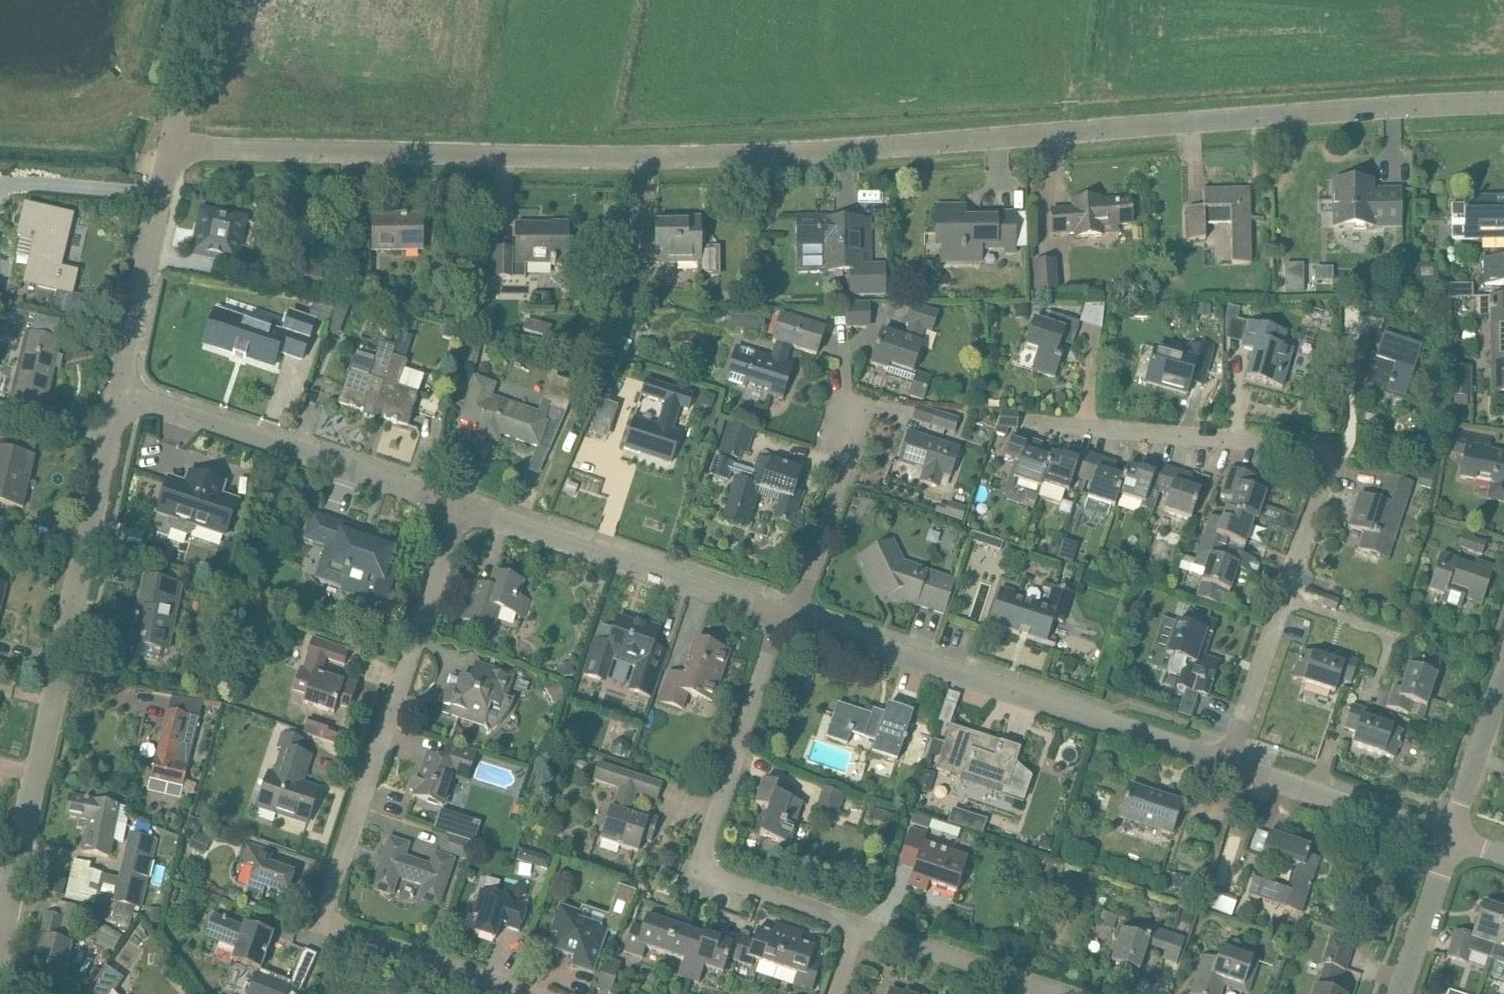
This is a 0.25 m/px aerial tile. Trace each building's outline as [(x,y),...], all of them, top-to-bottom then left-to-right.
[(1372,182),(1334,183),(1334,227),(1372,227),(1372,226),(1400,225),(1400,210),(1400,190),(1385,190),(1385,196),(1372,196),(1372,182)] [(1249,190),(1203,191),(1204,208),(1188,208),(1189,238),(1206,238),(1205,225),(1231,224),(1232,264),(1252,264),(1249,190)] [(1073,209),(1051,211),(1053,233),(1075,231),(1075,237),(1103,234),(1102,227),(1132,224),(1130,199),(1100,201),(1100,198),(1072,200),(1073,209)] [(1452,206),(1453,239),(1503,239),(1503,198),(1464,199),(1464,206),(1452,206)] [(35,239),(25,283),(72,294),(77,272),(61,268),(73,216),(41,208),(41,211),(26,207),(26,205),(25,205),(18,236),(35,239)] [(942,209),(936,209),(936,229),(936,235),(941,235),(942,262),(981,262),(981,250),(1006,250),(1006,254),(1015,254),(1015,234),(1014,213),(1011,214),(1011,215),(965,216),(965,207),(942,207),(942,209)] [(235,260),(243,221),(204,213),(201,226),(197,225),(194,238),(198,239),(195,252),(235,260)] [(422,250),(421,216),(373,216),(374,250),(422,250)] [(818,217),(797,218),(797,246),(798,245),(799,272),(861,272),(861,292),(877,292),(876,272),(871,272),(870,220),(818,220),(818,217)] [(640,236),(639,236),(639,263),(701,262),(701,277),(718,277),(718,249),(701,249),(700,218),(675,218),(675,223),(656,223),(656,238),(640,238),(640,236)] [(512,251),(490,250),(490,262),(490,278),(490,279),(526,279),(526,263),(567,263),(568,223),(552,222),(552,226),(517,225),(516,252),(512,252),(512,251)] [(369,243),(357,243),(358,275),(370,275),(369,243)] [(936,265),(935,249),(925,250),(926,265),(936,265)] [(1484,259),(1484,285),(1503,285),(1503,258),(1484,259)] [(1059,294),(1056,261),(1034,263),(1037,296),(1059,294)] [(490,278),(490,262),(479,263),(479,278),(490,278)] [(292,283),(318,290),(324,269),(297,263),(292,283)] [(1416,284),(1438,284),(1438,265),(1416,265),(1416,284)] [(1333,268),(1315,268),(1315,282),(1333,282),(1333,268)] [(1410,268),(1393,268),(1393,282),(1411,281),(1410,268)] [(1286,281),(1286,292),(1303,292),(1303,281),(1286,281)] [(1503,392),(1503,296),(1491,296),(1491,392),(1503,392)] [(845,303),(844,326),(868,327),(869,303),(845,303)] [(1418,303),(1413,316),(1425,320),(1430,308),(1418,303)] [(347,317),(350,308),(339,304),(335,313),(347,317)] [(882,331),(871,365),(887,370),(886,374),(914,383),(910,395),(926,400),(933,377),(918,372),(917,374),(913,373),(922,344),(919,344),(924,329),(932,331),(938,313),(913,304),(906,323),(910,325),(906,339),(882,331)] [(1016,304),(1017,319),(1029,319),(1029,304),(1016,304)] [(1197,304),(1197,315),(1210,315),(1210,304),(1197,304)] [(1226,316),(1239,319),(1242,309),(1229,305),(1226,316)] [(26,332),(11,398),(47,406),(47,405),(46,405),(61,341),(62,341),(62,340),(57,339),(60,322),(39,318),(40,315),(15,310),(13,319),(28,323),(26,332)] [(284,334),(229,316),(225,328),(223,328),(222,332),(224,333),(219,349),(273,367),(278,352),(302,360),(316,319),(292,311),(284,334)] [(1038,351),(1032,370),(1055,377),(1064,350),(1059,348),(1061,341),(1073,345),(1080,322),(1051,312),(1051,313),(1046,312),(1043,323),(1034,320),(1025,346),(1038,351)] [(1386,314),(1363,382),(1387,390),(1385,394),(1405,400),(1423,347),(1403,341),(1410,322),(1386,314)] [(772,359),(755,354),(736,348),(726,382),(744,388),(746,382),(769,389),(767,394),(782,399),(793,366),(785,364),(791,347),(817,355),(825,331),(780,316),(772,341),(777,343),(772,359)] [(757,316),(757,329),(767,329),(767,316),(757,316)] [(522,331),(549,339),(552,328),(525,320),(522,331)] [(1249,322),(1242,348),(1254,351),(1247,377),(1283,388),(1288,368),(1293,350),(1281,347),(1286,332),(1249,322)] [(603,329),(598,344),(611,348),(616,333),(603,329)] [(396,347),(395,347),(391,357),(404,361),(412,337),(401,333),(396,347)] [(458,362),(478,366),(483,342),(463,337),(458,362)] [(366,407),(374,410),(391,357),(395,347),(380,342),(374,363),(355,357),(339,404),(350,407),(349,408),(353,410),(354,409),(364,412),(366,407)] [(595,345),(592,352),(613,359),(615,353),(595,345)] [(1205,379),(1210,360),(1213,351),(1192,345),(1188,358),(1156,349),(1146,382),(1187,394),(1192,376),(1205,379)] [(1016,364),(1028,368),(1032,351),(1021,348),(1016,364)] [(407,362),(391,357),(374,410),(384,413),(383,418),(393,421),(393,423),(397,424),(397,423),(408,426),(418,394),(398,388),(407,362)] [(1451,398),(1454,398),(1454,402),(1468,402),(1468,398),(1473,397),(1472,368),(1450,368),(1451,398)] [(475,379),(461,421),(480,427),(477,435),(490,440),(493,431),(549,451),(578,386),(555,378),(547,400),(543,399),(539,412),(490,395),(493,385),(475,379)] [(692,395),(645,380),(641,394),(665,401),(657,425),(634,418),(624,449),(641,454),(642,450),(671,460),(670,463),(671,464),(681,433),(672,430),(680,406),(687,409),(692,395)] [(0,403),(0,420),(10,422),(14,407),(0,403)] [(1020,412),(1003,411),(995,433),(1007,437),(1010,430),(1019,430),(1020,412)] [(958,421),(934,413),(931,424),(954,432),(958,421)] [(718,453),(740,460),(742,453),(748,455),(756,429),(728,420),(718,453)] [(959,450),(908,433),(899,463),(914,467),(914,465),(925,469),(921,482),(938,488),(942,474),(951,477),(957,458),(959,450)] [(1041,489),(1043,484),(1042,484),(1050,460),(1049,460),(1039,456),(1043,444),(1013,434),(1005,460),(1019,465),(1014,480),(1026,501),(1035,504),(1041,489)] [(1503,502),(1503,458),(1482,453),(1484,440),(1458,434),(1454,454),(1465,457),(1461,478),(1492,484),(1489,499),(1503,502)] [(1043,484),(1041,489),(1038,497),(1061,505),(1065,492),(1069,493),(1074,477),(1082,480),(1091,455),(1067,447),(1063,458),(1051,455),(1049,460),(1050,460),(1042,484),(1043,484)] [(0,450),(0,503),(23,508),(26,494),(22,493),(24,487),(27,488),(35,457),(0,450)] [(1267,455),(1257,452),(1252,467),(1262,470),(1267,455)] [(1115,508),(1119,496),(1118,495),(1124,479),(1123,479),(1113,475),(1117,463),(1091,455),(1082,480),(1093,483),(1088,498),(1088,499),(1085,510),(1108,518),(1111,506),(1115,508)] [(759,456),(754,470),(735,464),(735,463),(716,457),(710,476),(730,482),(732,473),(736,475),(722,518),(749,526),(760,489),(781,495),(774,519),(793,525),(803,493),(796,490),(802,471),(759,456)] [(1119,496),(1142,504),(1141,508),(1154,513),(1160,493),(1159,492),(1167,468),(1143,459),(1139,471),(1127,467),(1123,479),(1124,479),(1118,495),(1119,496)] [(1159,492),(1160,493),(1169,495),(1163,511),(1191,520),(1201,492),(1189,488),(1193,476),(1167,468),(1159,492)] [(1254,520),(1257,522),(1266,494),(1256,490),(1259,479),(1230,469),(1221,496),(1233,500),(1229,511),(1254,519),(1254,520)] [(224,485),(190,473),(186,485),(169,479),(157,513),(171,518),(170,524),(172,529),(187,534),(192,531),(194,525),(226,536),(237,502),(220,496),(224,485)] [(1419,486),(1432,490),(1435,477),(1423,474),(1419,486)] [(1413,484),(1388,476),(1382,495),(1384,496),(1382,502),(1360,495),(1349,527),(1365,532),(1359,549),(1378,555),(1387,558),(1413,484)] [(578,486),(569,483),(565,492),(574,495),(578,486)] [(698,484),(697,486),(694,496),(693,498),(702,501),(707,487),(698,484)] [(947,508),(942,521),(960,527),(964,513),(947,508)] [(1210,517),(1202,542),(1227,550),(1230,541),(1245,547),(1254,520),(1254,519),(1229,511),(1226,510),(1222,521),(1210,517)] [(363,531),(313,514),(305,538),(335,548),(327,571),(345,577),(341,589),(360,596),(355,611),(379,620),(396,570),(388,567),(394,550),(360,539),(363,531)] [(1294,534),(1299,519),(1283,514),(1278,529),(1294,534)] [(970,540),(1001,551),(1004,542),(973,532),(970,540)] [(1463,535),(1459,547),(1482,555),(1486,543),(1463,535)] [(1056,558),(1060,545),(1051,542),(1047,555),(1056,558)] [(1070,544),(1063,542),(1057,559),(1064,561),(1070,544)] [(1227,550),(1202,542),(1196,561),(1183,556),(1179,570),(1203,578),(1196,597),(1225,607),(1237,570),(1251,575),(1255,561),(1227,551),(1227,550)] [(216,549),(206,578),(223,584),(235,547),(222,543),(220,550),(216,549)] [(888,543),(860,557),(881,598),(887,599),(944,614),(953,580),(897,562),(888,543)] [(1494,567),(1476,560),(1474,566),(1457,561),(1458,560),(1441,554),(1429,591),(1445,596),(1443,603),(1462,610),(1465,598),(1482,604),(1494,567)] [(170,637),(181,586),(184,573),(169,570),(166,582),(145,578),(139,605),(144,606),(141,617),(136,616),(135,621),(136,622),(131,643),(163,649),(168,651),(170,637)] [(464,619),(493,630),(500,609),(524,617),(529,601),(518,598),(523,582),(495,573),(490,589),(476,584),(464,619)] [(214,585),(200,580),(196,591),(210,596),(214,585)] [(1001,588),(991,619),(1003,623),(1002,629),(1028,638),(1029,633),(1048,639),(1054,620),(1063,623),(1073,592),(1055,586),(1047,609),(1013,598),(1015,593),(1001,588)] [(1339,602),(1326,597),(1322,607),(1336,611),(1339,602)] [(1177,622),(1173,636),(1166,655),(1172,657),(1167,672),(1180,676),(1177,687),(1186,690),(1199,694),(1208,697),(1220,661),(1200,655),(1207,633),(1212,635),(1217,622),(1191,613),(1187,625),(1177,622)] [(596,640),(584,675),(607,683),(618,653),(640,660),(630,691),(652,698),(667,653),(653,648),(660,628),(636,620),(634,624),(617,618),(614,629),(601,625),(596,640)] [(238,630),(234,644),(245,647),(249,634),(238,630)] [(348,651),(313,640),(304,668),(302,667),(294,691),(307,695),(304,703),(333,713),(333,714),(334,714),(337,704),(349,708),(348,709),(349,709),(358,684),(356,684),(356,685),(340,680),(341,679),(340,678),(339,682),(320,675),(325,658),(343,664),(343,665),(344,665),(349,651),(348,650),(348,651)] [(729,652),(695,640),(684,676),(670,672),(660,702),(681,709),(686,694),(712,703),(729,652)] [(1335,662),(1302,651),(1293,679),(1335,693),(1339,680),(1351,684),(1358,661),(1338,655),(1335,662)] [(1426,708),(1429,698),(1441,665),(1413,656),(1402,689),(1394,687),(1387,707),(1410,715),(1414,704),(1426,708)] [(485,726),(485,725),(490,732),(488,733),(490,735),(496,730),(503,725),(508,718),(512,713),(515,707),(516,700),(506,697),(513,677),(477,664),(471,682),(461,679),(458,689),(450,687),(444,704),(445,705),(446,704),(452,706),(450,713),(449,712),(449,714),(485,726)] [(572,664),(559,668),(563,679),(575,675),(572,664)] [(560,684),(545,689),(554,705),(566,697),(560,684)] [(1186,690),(1184,696),(1197,700),(1199,694),(1186,690)] [(945,692),(938,721),(949,723),(955,694),(945,692)] [(171,698),(169,711),(150,787),(181,795),(182,793),(184,781),(200,719),(204,701),(171,698)] [(838,704),(826,738),(848,745),(852,733),(877,741),(873,753),(897,761),(913,713),(888,705),(883,721),(871,717),(872,715),(838,704)] [(1394,759),(1403,731),(1370,720),(1373,712),(1352,706),(1345,728),(1356,732),(1352,745),(1394,759)] [(305,731),(339,743),(342,735),(328,730),(330,725),(309,718),(305,731)] [(934,756),(940,758),(936,769),(961,778),(962,775),(1004,789),(1002,795),(1024,802),(1031,778),(1016,764),(1021,749),(1000,742),(999,745),(975,737),(976,734),(951,726),(945,743),(935,740),(925,766),(930,768),(934,756)] [(626,741),(621,739),(615,742),(611,750),(614,755),(620,757),(626,755),(629,747),(626,741)] [(415,791),(413,796),(444,807),(457,769),(470,773),(477,753),(448,743),(442,761),(427,755),(418,782),(414,780),(410,790),(415,791)] [(259,808),(306,823),(303,831),(304,832),(318,789),(298,783),(300,776),(304,777),(310,757),(278,747),(278,748),(282,749),(275,772),(271,770),(259,808)] [(600,841),(638,853),(643,839),(651,842),(659,820),(649,817),(647,821),(629,815),(636,792),(657,798),(656,800),(657,801),(662,785),(598,765),(593,780),(623,790),(616,811),(610,809),(600,841)] [(921,785),(931,788),(936,774),(925,770),(921,785)] [(185,778),(184,781),(182,793),(192,795),(196,781),(185,778)] [(764,780),(756,805),(769,809),(760,835),(790,845),(796,828),(793,827),(801,804),(783,798),(786,788),(764,780)] [(1182,803),(1130,786),(1119,818),(1170,836),(1182,803)] [(817,809),(839,816),(846,795),(824,787),(817,809)] [(85,799),(85,801),(70,798),(67,816),(97,822),(95,830),(89,829),(84,853),(108,858),(111,841),(124,843),(129,819),(124,818),(126,808),(89,801),(90,800),(85,799)] [(951,807),(946,821),(980,832),(985,818),(951,807)] [(877,809),(873,821),(890,826),(894,815),(877,809)] [(479,825),(437,812),(432,827),(474,841),(479,825)] [(913,824),(929,830),(930,829),(958,839),(961,830),(916,814),(913,824)] [(195,832),(199,830),(201,826),(200,821),(195,819),(191,821),(188,825),(190,830),(195,832)] [(539,837),(540,832),(536,826),(530,826),(526,829),(526,834),(530,840),(535,840),(539,837)] [(911,829),(899,865),(914,870),(908,887),(927,893),(929,884),(957,893),(968,859),(924,844),(927,835),(911,829)] [(1283,908),(1301,915),(1320,859),(1308,855),(1311,847),(1269,832),(1262,854),(1298,866),(1291,888),(1255,876),(1248,896),(1283,908)] [(66,898),(108,908),(134,915),(136,907),(143,909),(150,878),(152,879),(156,862),(154,861),(159,839),(132,833),(121,879),(90,871),(92,865),(74,860),(66,898)] [(1049,851),(1052,840),(1041,837),(1038,848),(1049,851)] [(469,861),(473,847),(446,838),(442,851),(469,861)] [(408,845),(390,839),(383,857),(385,857),(382,865),(381,865),(373,888),(392,894),(398,876),(424,885),(420,898),(439,905),(454,861),(435,855),(431,867),(404,857),(408,845)] [(274,853),(247,844),(240,863),(255,868),(248,889),(264,895),(267,889),(286,896),(294,873),(270,864),(274,853)] [(521,848),(517,860),(548,870),(552,859),(521,848)] [(467,870),(464,878),(472,880),(474,872),(467,870)] [(1162,884),(1187,893),(1192,881),(1167,871),(1162,884)] [(53,879),(53,880),(49,893),(61,896),(65,882),(53,879)] [(619,886),(616,896),(632,901),(636,891),(619,886)] [(1212,889),(1205,907),(1232,917),(1239,899),(1212,889)] [(479,918),(473,933),(495,940),(500,925),(519,932),(527,908),(481,892),(472,916),(479,918)] [(57,916),(46,914),(41,936),(40,936),(34,965),(66,971),(79,906),(60,902),(57,916)] [(1490,959),(1503,918),(1503,911),(1483,904),(1472,937),(1456,931),(1447,957),(1468,964),(1472,953),(1490,959)] [(559,936),(553,951),(574,958),(572,966),(593,973),(607,932),(577,922),(580,914),(560,907),(551,934),(559,936)] [(134,915),(108,908),(105,920),(131,927),(134,915)] [(147,924),(160,924),(160,910),(147,910),(147,924)] [(1181,921),(1192,925),(1195,915),(1185,911),(1181,921)] [(633,925),(626,944),(623,953),(642,959),(645,950),(666,956),(679,917),(665,912),(662,922),(647,917),(643,929),(633,925)] [(261,970),(261,969),(273,934),(244,924),(243,927),(213,914),(205,936),(237,947),(231,959),(256,968),(261,970)] [(1353,923),(1361,926),(1364,916),(1356,914),(1353,923)] [(679,917),(666,956),(683,962),(679,977),(690,981),(705,937),(689,931),(693,921),(679,917)] [(1490,959),(1503,964),(1503,918),(1490,959)] [(97,942),(115,952),(124,935),(107,925),(97,942)] [(745,939),(737,961),(754,967),(756,961),(778,968),(791,930),(776,925),(772,935),(757,930),(754,942),(745,939)] [(1167,947),(1163,959),(1177,963),(1185,940),(1173,936),(1142,925),(1138,936),(1122,931),(1118,944),(1111,963),(1116,965),(1116,966),(1120,967),(1121,966),(1139,972),(1149,941),(1167,947)] [(791,930),(778,968),(798,974),(795,985),(812,991),(821,964),(811,961),(815,949),(800,944),(803,934),(791,930)] [(705,937),(690,981),(700,984),(705,969),(724,975),(729,959),(737,961),(745,939),(722,931),(718,941),(705,937)] [(1331,991),(1338,969),(1346,971),(1354,946),(1331,938),(1327,950),(1327,949),(1322,964),(1324,965),(1317,987),(1315,986),(1312,993),(1339,993),(1331,991)] [(1225,985),(1244,991),(1254,959),(1222,949),(1218,961),(1204,956),(1192,993),(1221,993),(1225,985)] [(596,989),(611,993),(621,965),(606,960),(596,989)] [(1279,977),(1283,965),(1276,962),(1272,975),(1279,977)] [(125,979),(107,967),(88,993),(116,993),(125,979)] [(261,970),(259,974),(256,973),(249,993),(287,993),(292,982),(261,969),(261,970)]
